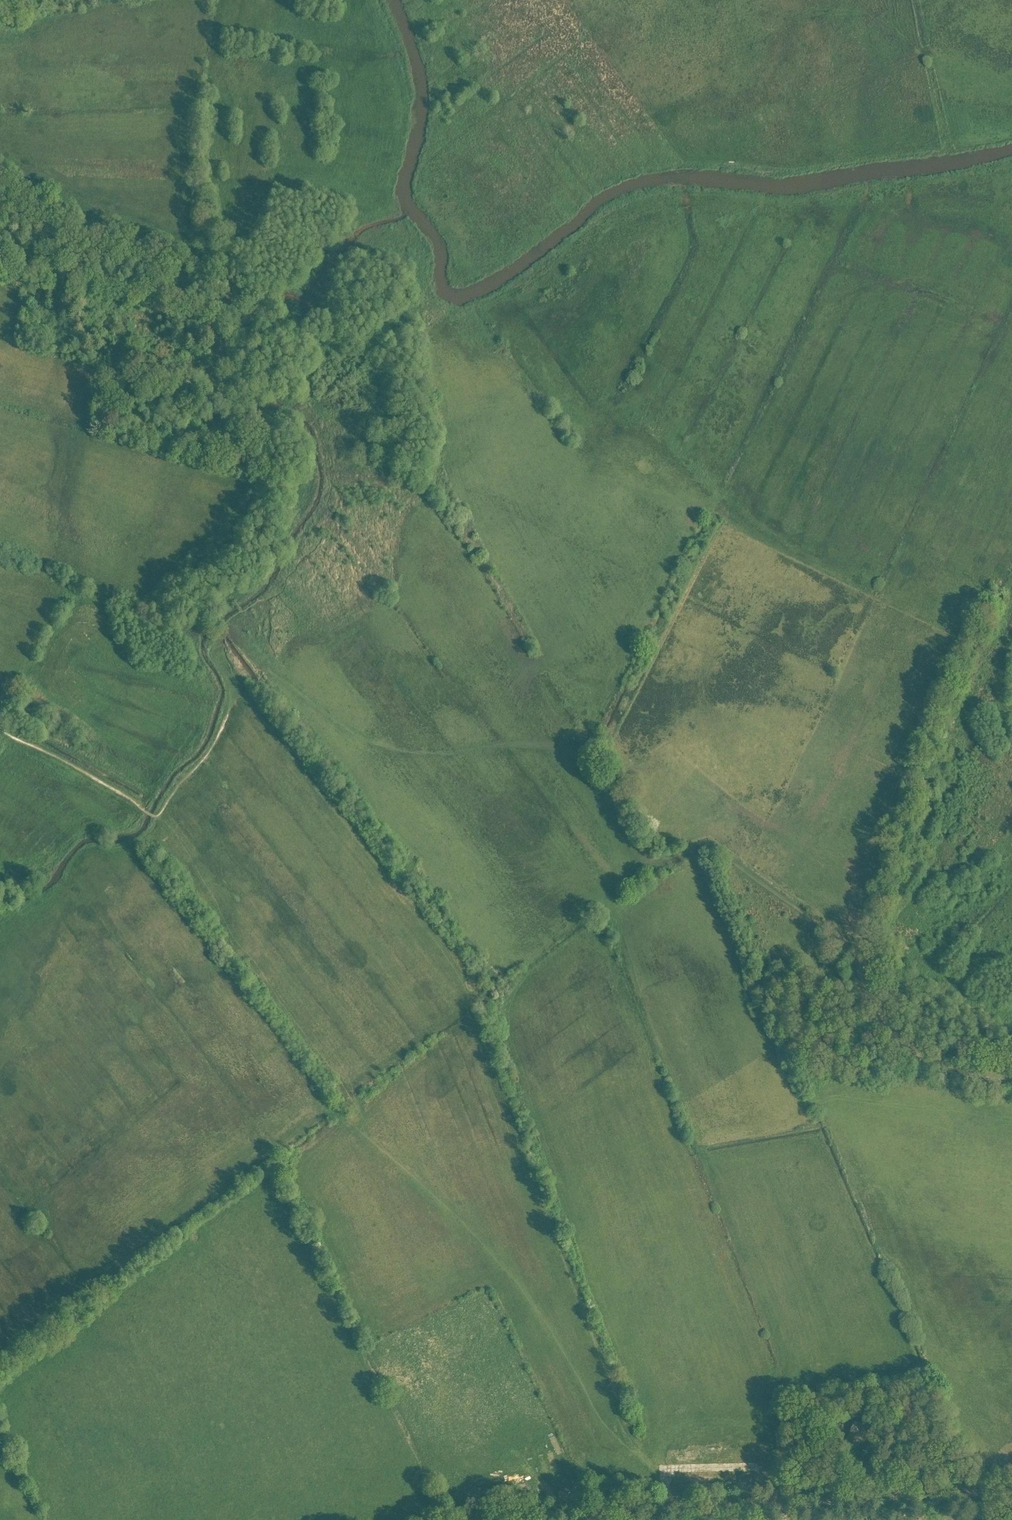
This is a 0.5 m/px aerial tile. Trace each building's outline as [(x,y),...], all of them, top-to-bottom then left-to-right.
[(855,1423),(850,1433),(863,1440),(868,1429),(855,1423)] [(853,1445),(856,1437),(850,1434),(846,1442),(853,1445)] [(797,1466),(797,1482),(804,1481),(805,1465),(797,1466)]
